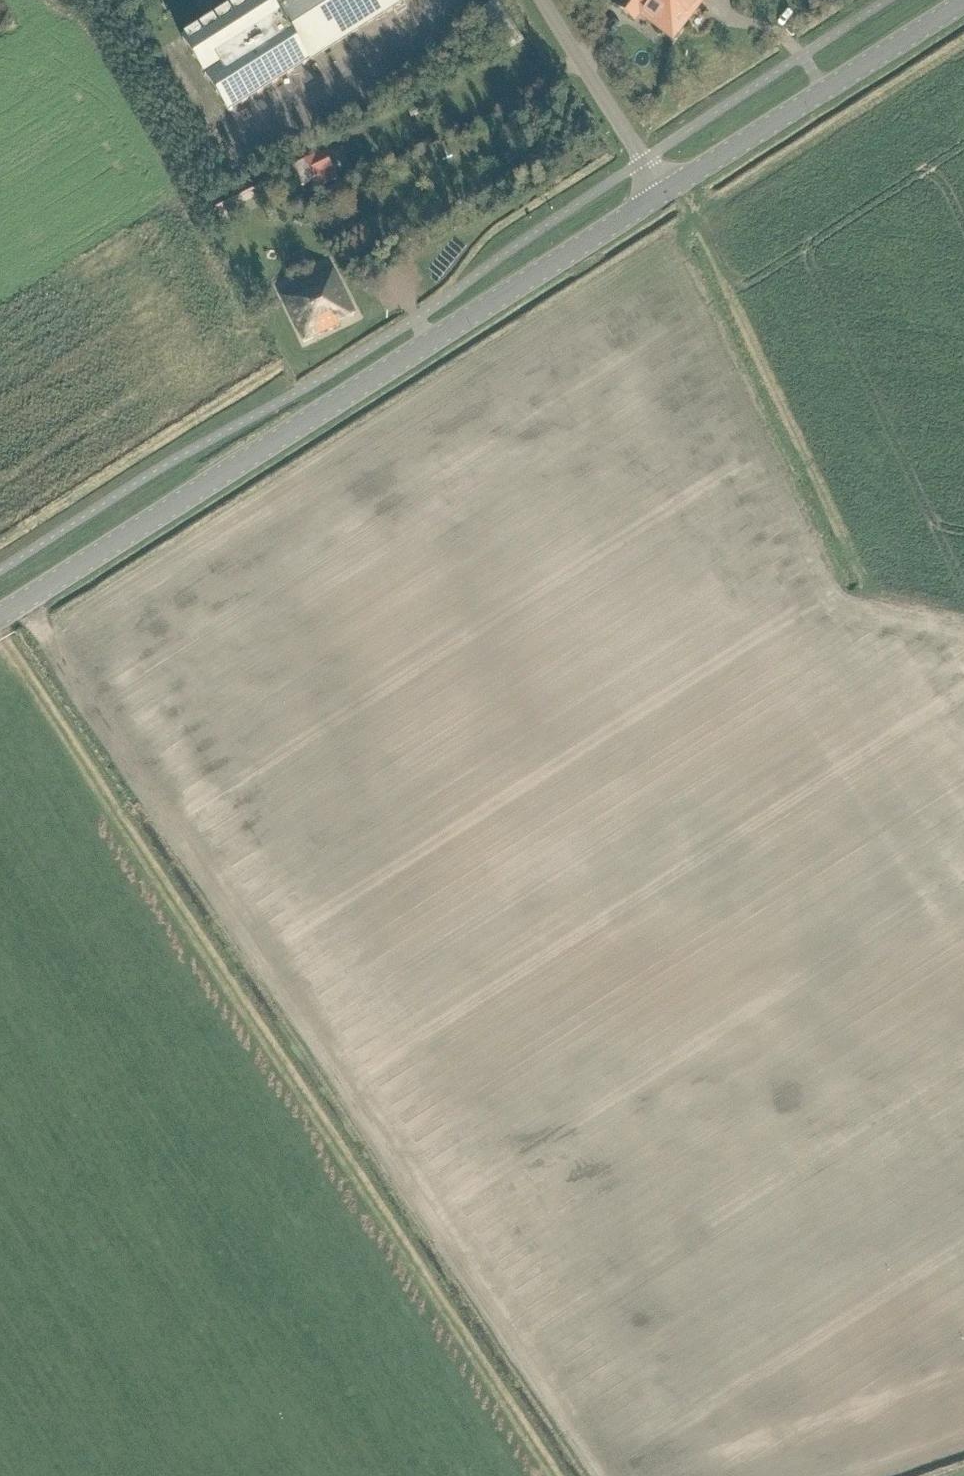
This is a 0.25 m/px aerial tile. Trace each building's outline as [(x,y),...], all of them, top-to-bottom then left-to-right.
[(182,38),(226,111),(411,0),(244,0),(182,38)] [(616,5),(632,17),(638,10),(672,37),(700,0),(620,0),(616,5)] [(324,154),(294,169),(302,187),(313,182),(317,189),(337,179),(324,154)] [(256,179),(212,201),(219,215),(262,193),(256,179)] [(333,273),(282,299),(305,343),(338,327),(337,324),(354,316),(333,273)]
